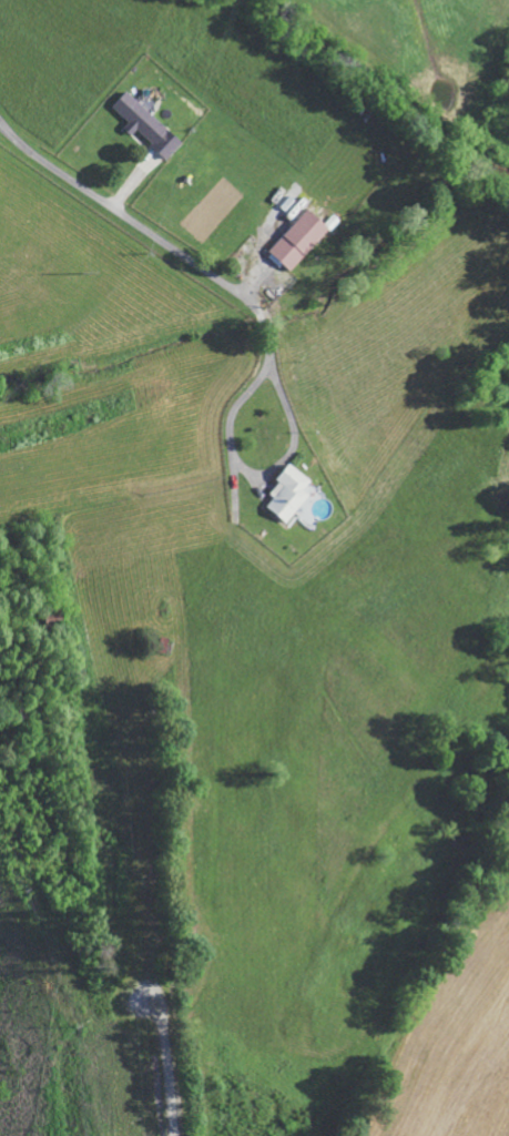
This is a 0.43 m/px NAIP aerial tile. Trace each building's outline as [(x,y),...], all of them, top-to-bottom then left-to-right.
[(132,121),(126,128),(134,136),(139,130),(170,158),(185,142),(129,90),(115,106),(132,121)] [(294,270),(334,228),(312,208),(273,250),(294,270)] [(317,482),(292,463),(270,495),(274,498),(267,508),(288,523),(317,482)]
